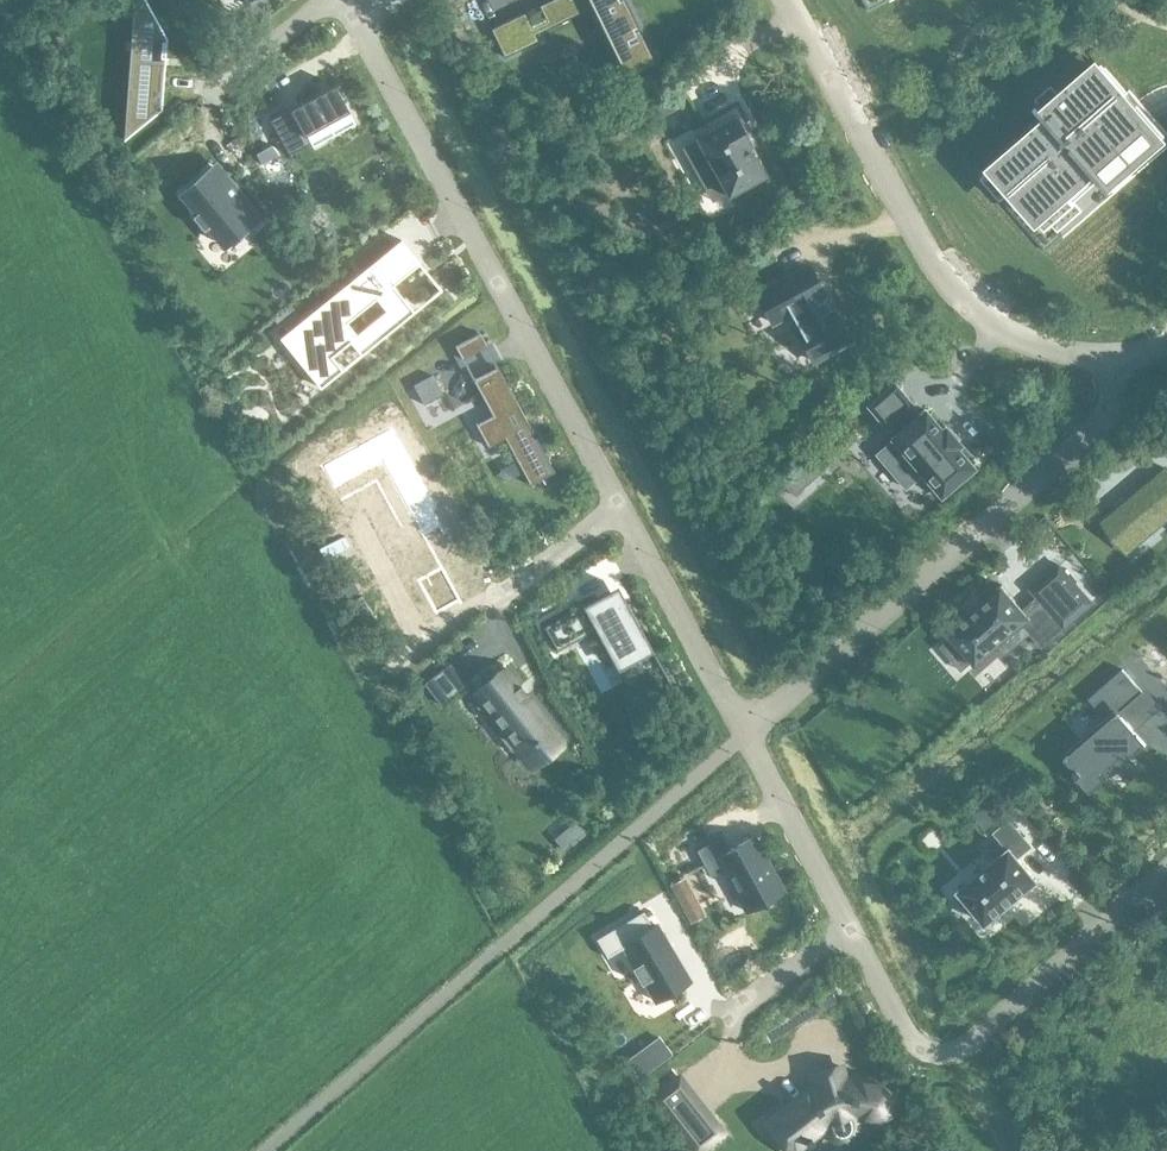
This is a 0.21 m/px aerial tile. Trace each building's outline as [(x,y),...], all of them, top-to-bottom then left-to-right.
[(124,139),(161,108),(167,39),(146,0),(134,0),(124,139)] [(624,73),(653,58),(625,0),(589,0),(624,73)] [(869,10),(887,0),(863,0),(869,10)] [(525,11),(490,27),(504,55),(538,39),(525,11)] [(977,172),(1045,250),(1063,235),(1062,234),(1166,143),(1166,139),(1142,111),(1125,92),(1124,93),(1100,66),(1074,87),(1070,83),(1071,83),(1069,81),(1057,91),(1058,92),(1043,106),(1038,101),(1036,103),(1044,113),(977,172)] [(334,83),(269,118),(289,154),(306,144),(311,142),(306,134),(349,109),(334,83)] [(660,92),(662,97),(669,110),(679,104),(670,87),(660,92)] [(737,115),(697,138),(717,174),(703,182),(713,200),(727,193),(729,196),(765,175),(748,146),(752,144),(737,115)] [(262,163),(277,154),(271,144),(256,152),(262,163)] [(214,165),(181,193),(196,212),(193,215),(204,227),(207,225),(223,244),(260,214),(226,173),(223,176),(214,165)] [(398,302),(387,288),(392,284),(420,262),(401,238),(280,337),(283,341),(289,337),(322,379),(317,382),(320,386),(342,368),(331,355),(350,340),(361,353),(414,310),(404,298),(398,302)] [(807,264),(756,292),(773,322),(790,312),(800,329),(797,330),(814,360),(849,340),(807,264)] [(479,332),(455,345),(462,358),(486,345),(479,332)] [(498,366),(473,379),(492,414),(475,423),(488,446),(504,437),(530,484),(554,471),(516,399),(516,400),(498,366)] [(432,374),(413,384),(424,403),(443,393),(432,374)] [(894,382),(867,405),(886,427),(888,425),(894,433),(890,437),(892,439),(876,453),(905,486),(921,473),(940,495),(974,466),(957,446),(960,443),(945,425),(941,428),(924,408),(917,413),(911,406),(912,404),(894,382)] [(430,545),(424,534),(440,524),(432,510),(437,508),(392,426),(335,458),(337,463),(338,462),(348,480),(350,479),(349,478),(382,460),(415,520),(414,520),(421,533),(428,545),(430,545)] [(817,450),(783,480),(797,496),(831,466),(817,450)] [(1111,513),(1136,542),(1156,526),(1152,522),(1166,510),(1166,509),(1161,502),(1166,497),(1166,468),(1166,467),(1111,513)] [(952,636),(941,646),(961,669),(972,660),(976,664),(998,645),(1006,653),(1030,632),(1042,646),(1093,602),(1059,563),(1030,588),(1038,597),(1024,609),(1002,584),(948,631),(952,636)] [(439,566),(417,579),(435,613),(458,601),(459,603),(461,602),(441,565),(439,566)] [(618,585),(544,625),(556,647),(596,625),(608,646),(616,642),(627,663),(653,649),(618,585)] [(450,662),(424,683),(440,703),(466,683),(450,662)] [(476,696),(472,699),(487,718),(491,715),(501,728),(497,731),(511,750),(516,747),(519,751),(533,740),(535,743),(539,739),(537,736),(551,726),(506,667),(473,692),(476,696)] [(1107,720),(1065,757),(1075,769),(1073,771),(1077,776),(1080,773),(1089,784),(1128,750),(1132,755),(1146,742),(1120,711),(1143,691),(1123,667),(1088,697),(1107,720)] [(960,888),(958,890),(960,892),(961,892),(984,920),(984,921),(986,922),(987,921),(987,920),(1005,906),(1018,896),(1017,895),(1035,881),(1037,879),(1036,877),(1035,878),(1017,856),(1031,845),(1009,820),(995,832),(1009,849),(961,889),(960,888)] [(722,834),(696,849),(703,863),(717,856),(746,910),(783,889),(753,833),(729,847),(722,834)] [(685,877),(670,885),(683,909),(698,901),(685,877)] [(643,909),(596,937),(607,956),(623,946),(634,964),(632,965),(642,982),(644,981),(654,999),(682,983),(689,978),(677,959),(656,923),(652,926),(643,909)] [(657,1036),(627,1058),(640,1076),(670,1053),(657,1036)] [(766,1122),(789,1150),(791,1150),(826,1123),(827,1128),(828,1130),(829,1131),(829,1132),(830,1133),(831,1134),(832,1135),(833,1136),(834,1136),(835,1137),(836,1137),(837,1138),(838,1138),(840,1138),(841,1138),(842,1138),(843,1138),(845,1138),(846,1137),(847,1137),(848,1136),(849,1136),(850,1135),(851,1134),(852,1133),(852,1132),(853,1131),(854,1130),(854,1129),(854,1128),(855,1126),(855,1125),(855,1124),(855,1123),(855,1122),(855,1121),(855,1120),(853,1116),(871,1118),(873,1118),(874,1118),(876,1118),(877,1117),(879,1117),(881,1116),(882,1116),(883,1115),(885,1114),(886,1113),(887,1112),(888,1110),(889,1109),(890,1108),(891,1106),(891,1105),(892,1103),(892,1101),(892,1100),(892,1098),(892,1096),(891,1095),(891,1093),(890,1092),(890,1090),(889,1089),(888,1088),(887,1086),(886,1085),(884,1084),(883,1083),(882,1082),(880,1082),(879,1081),(877,1081),(876,1081),(876,1080),(862,1079),(857,1078),(850,1077),(847,1077),(843,1077),(839,1064),(812,1072),(815,1085),(814,1086),(812,1086),(810,1088),(808,1089),(806,1091),(801,1094),(792,1102),(788,1105),(782,1110),(770,1118),(766,1122)] [(653,1095),(697,1150),(723,1131),(679,1075),(653,1095)]
